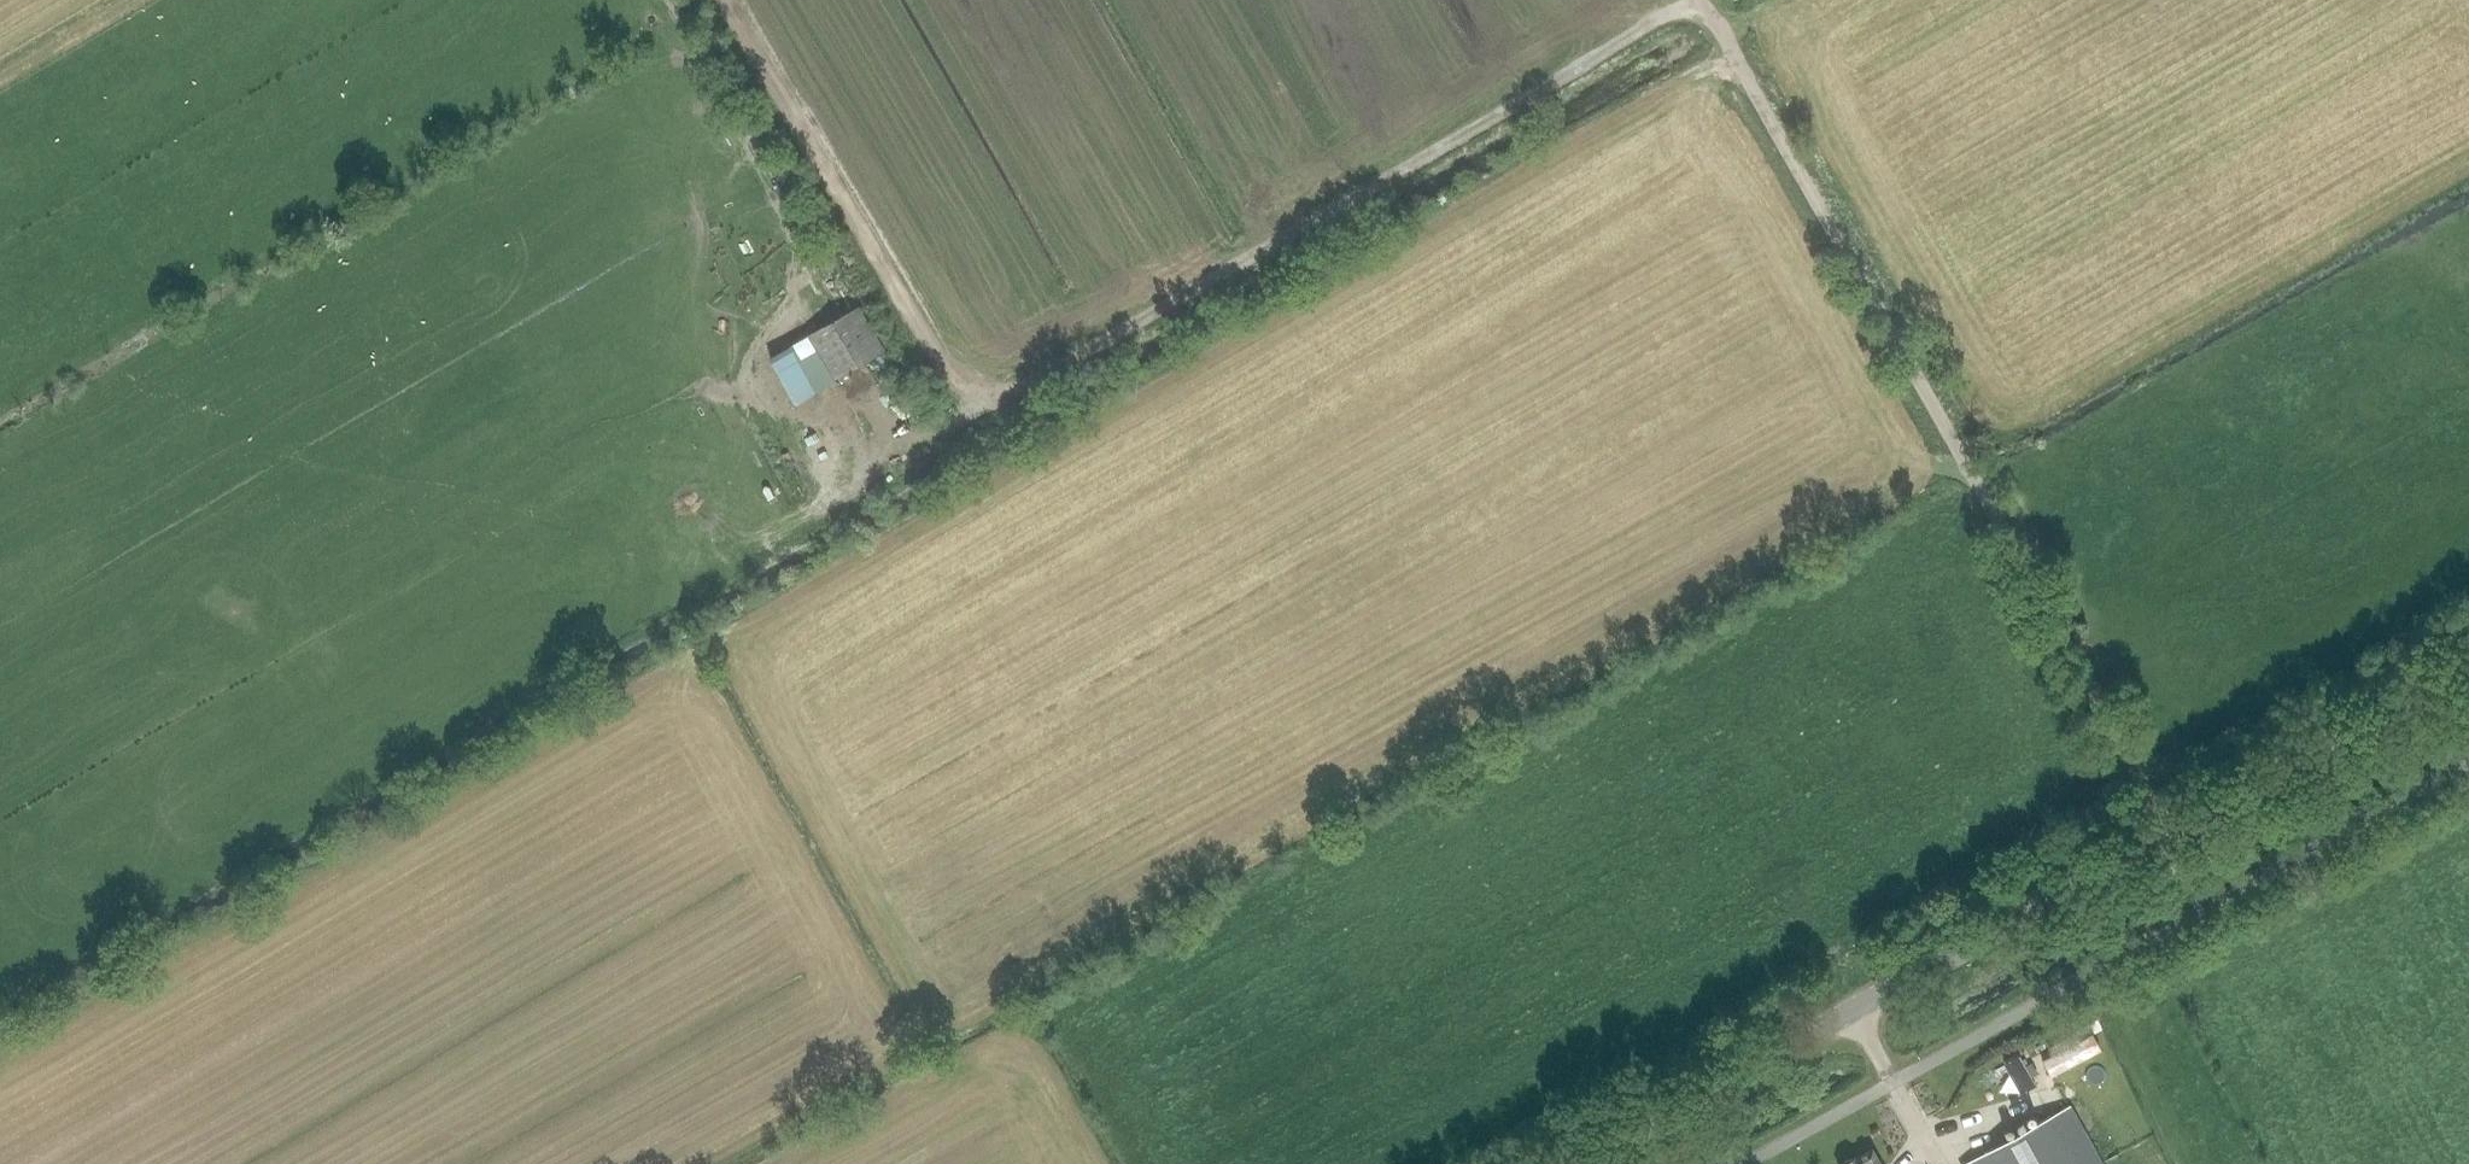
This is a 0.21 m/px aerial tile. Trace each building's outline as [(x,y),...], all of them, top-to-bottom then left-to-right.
[(859,310),(794,349),(817,389),(885,348),(859,310)] [(2022,1063),(2018,1056),(2005,1063),(2009,1070),(2022,1063)] [(2069,1106),(1965,1163),(2101,1163),(2069,1106)] [(1873,1148),(1857,1157),(1856,1156),(1852,1159),(1849,1158),(1844,1161),(1842,1163),(1881,1163),(1873,1148)]
